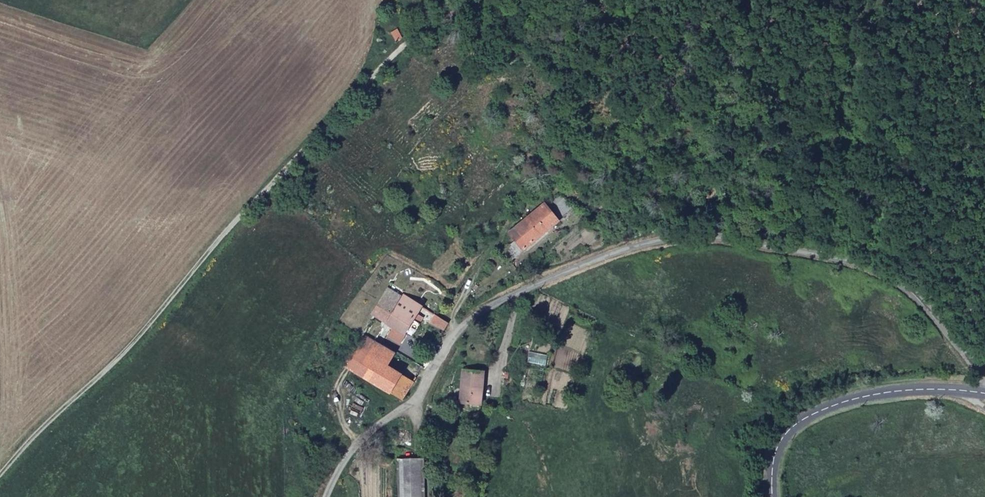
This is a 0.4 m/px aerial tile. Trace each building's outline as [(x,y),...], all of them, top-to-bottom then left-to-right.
[(392,33),(397,42),(403,39),(398,29),(392,33)] [(554,208),(550,201),(509,235),(515,241),(523,252),(560,222),(552,210),(554,208)] [(510,262),(523,252),(515,241),(502,252),(510,262)] [(395,305),(401,296),(389,289),(384,298),(395,305)] [(414,320),(421,308),(401,296),(395,305),(384,298),(374,315),(413,338),(421,325),(414,320)] [(443,333),(448,324),(435,316),(430,325),(443,333)] [(389,351),(362,335),(345,364),(390,393),(401,375),(386,365),(393,354),(389,351)] [(489,372),(467,369),(465,388),(467,389),(465,403),(486,404),(489,372)] [(401,375),(390,393),(403,401),(414,383),(401,375)] [(397,459),(398,496),(425,496),(425,458),(397,459)]
